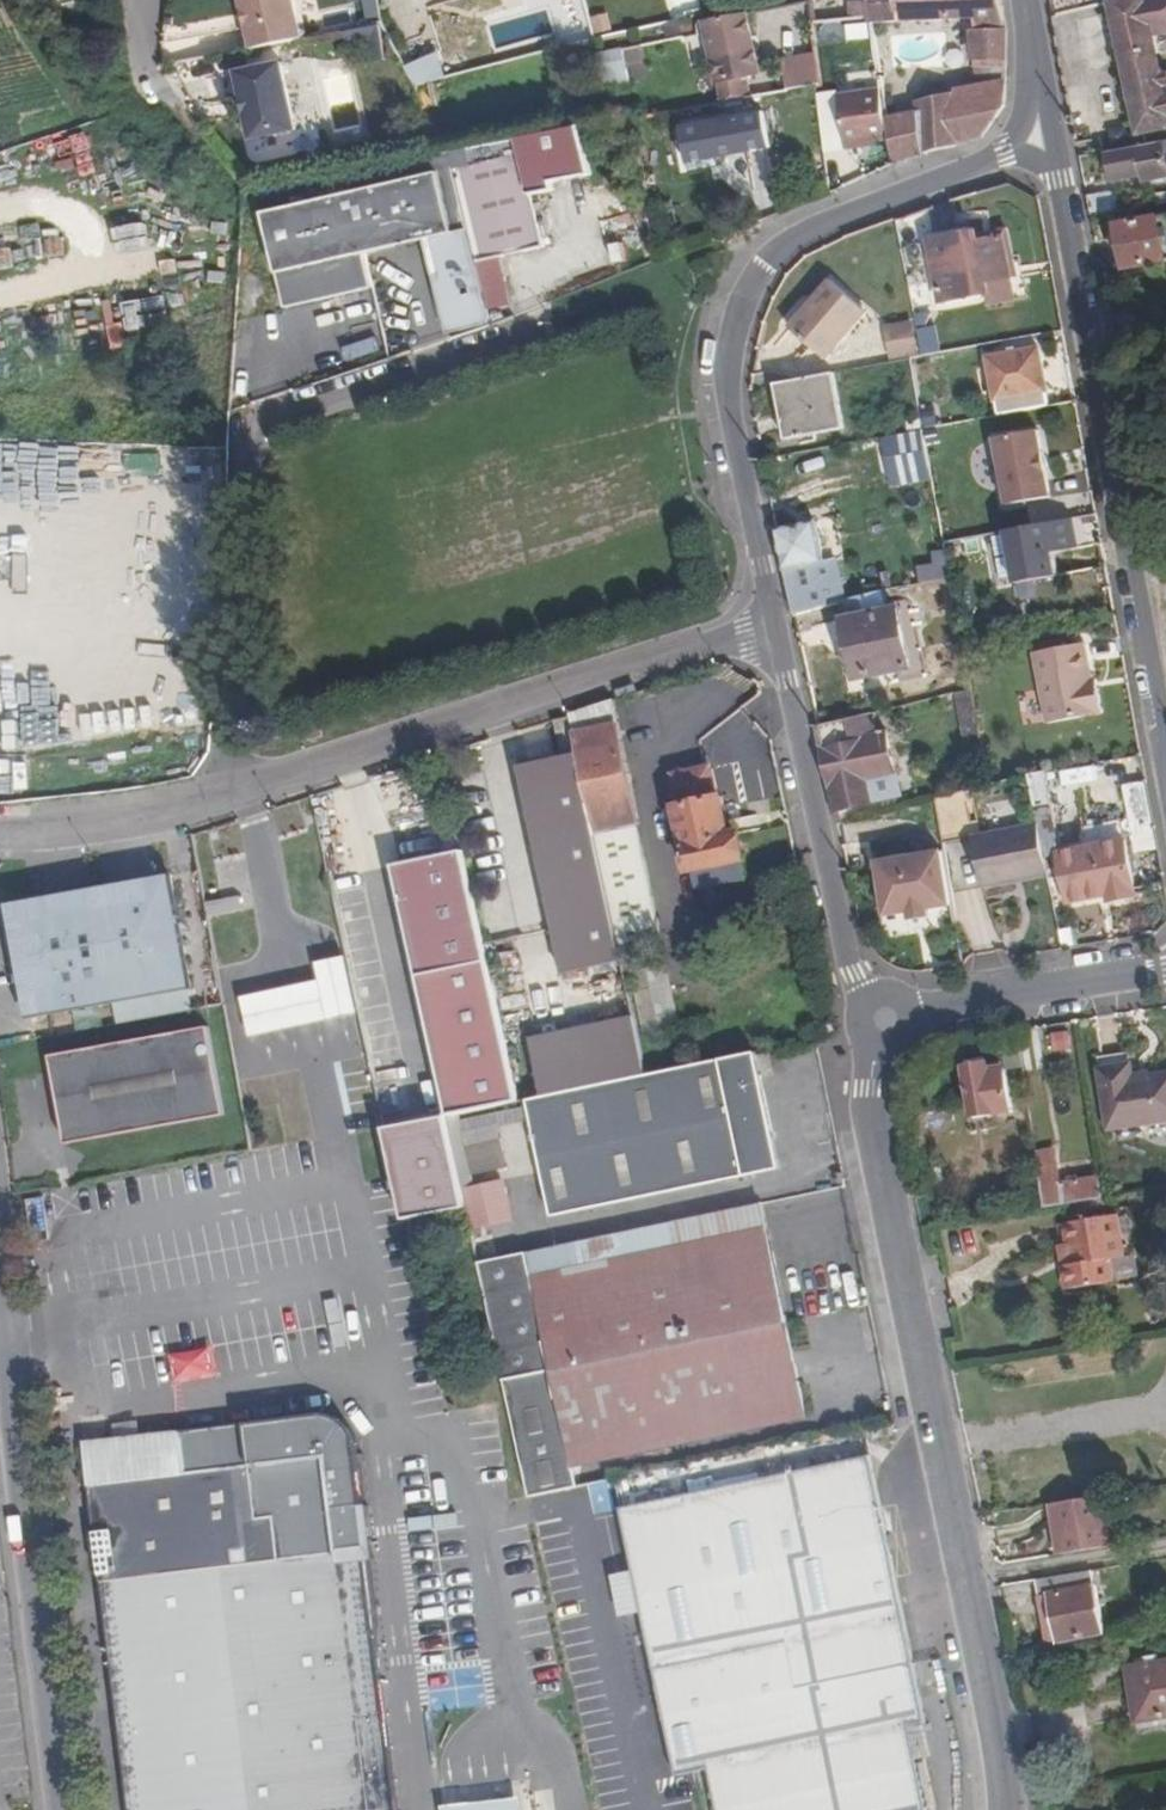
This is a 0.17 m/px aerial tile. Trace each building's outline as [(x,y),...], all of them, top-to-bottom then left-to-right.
[(250,56),(301,45),(291,0),(238,0),(242,16),(246,34),(250,56)] [(892,0),(866,0),(862,9),(863,20),(864,25),(894,23),(892,0)] [(894,23),(972,17),(971,29),(968,29),(969,55),(972,54),(971,65),(1004,65),(1006,28),(1001,0),(892,0),(894,23)] [(1165,74),(1162,54),(1159,36),(1165,35),(1165,0),(1131,0),(1114,4),(1128,81),(1139,137),(1165,132),(1165,74)] [(863,20),(862,9),(844,8),(843,22),(863,20)] [(246,34),(242,16),(237,17),(241,35),(246,34)] [(693,29),(716,108),(741,104),(736,84),(749,80),(733,21),(693,29)] [(602,51),(604,85),(630,84),(627,49),(602,51)] [(779,97),(816,90),(810,58),(773,65),(779,97)] [(281,70),(236,79),(242,104),(246,121),(250,145),(295,134),(281,70)] [(984,137),(1002,104),(1004,83),(956,90),(916,103),(916,111),(883,119),(891,164),(964,146),(984,137)] [(823,124),(841,122),(838,97),(820,99),(823,124)] [(246,121),(242,104),(234,105),(238,123),(246,121)] [(765,152),(758,118),(675,135),(682,169),(765,152)] [(574,135),(449,159),(475,266),(544,249),(528,198),(548,196),(547,188),(586,182),(574,135)] [(1165,175),(1165,141),(1110,152),(1114,176),(1148,170),(1149,179),(1165,175)] [(475,266),(449,159),(262,193),(280,290),(360,273),(355,239),(424,225),(443,318),(486,307),(475,266)] [(1116,225),(1124,269),(1165,262),(1165,259),(1158,218),(1116,225)] [(1055,292),(1051,269),(1011,277),(1002,237),(941,250),(949,287),(982,280),(983,283),(993,281),(997,303),(1055,292)] [(792,328),(826,360),(867,313),(832,283),(792,328)] [(885,324),(890,359),(921,355),(916,319),(885,324)] [(925,354),(943,350),(937,324),(919,328),(925,354)] [(1045,391),(1038,351),(987,360),(995,400),(1045,391)] [(833,373),(775,384),(784,434),(842,423),(833,373)] [(995,400),(998,417),(1048,408),(1045,391),(995,400)] [(1038,431),(995,439),(1008,506),(1051,498),(1038,431)] [(1013,585),(1055,577),(1051,555),(1077,551),(1071,519),(1003,532),(1013,585)] [(824,606),(815,564),(828,561),(820,521),(776,530),(794,612),(824,606)] [(886,592),(841,602),(855,677),(910,667),(899,608),(889,609),(886,592)] [(1034,655),(1046,725),(1102,715),(1098,692),(1093,692),(1086,646),(1034,655)] [(971,689),(955,692),(964,737),(981,733),(971,689)] [(571,717),(579,755),(595,834),(640,824),(614,699),(570,713),(571,717)] [(818,724),(836,810),(873,801),(868,777),(897,771),(889,732),(876,734),(871,712),(818,724)] [(579,755),(571,717),(554,721),(563,759),(579,755)] [(579,755),(563,759),(557,761),(520,769),(564,977),(623,966),(611,906),(607,888),(600,861),(595,834),(579,755)] [(675,807),(687,872),(742,860),(737,834),(729,835),(721,797),(716,798),(710,768),(705,769),(672,775),(677,806),(675,807)] [(1036,807),(1054,805),(1050,771),(1033,773),(1036,807)] [(1049,875),(1039,825),(1029,780),(965,791),(973,838),(982,888),(1049,875)] [(938,798),(944,834),(960,832),(961,840),(973,838),(965,791),(938,798)] [(945,843),(961,840),(960,832),(944,834),(945,843)] [(1126,847),(1089,854),(1061,859),(1070,906),(1107,898),(1108,902),(1135,897),(1126,847)] [(910,912),(928,909),(953,905),(945,852),(879,862),(887,915),(910,912)] [(444,1114),(513,1100),(462,861),(393,876),(444,1114)] [(6,911),(20,1012),(26,1028),(34,1026),(44,1024),(193,997),(172,885),(6,911)] [(607,888),(611,906),(625,903),(621,885),(607,888)] [(206,902),(209,915),(243,910),(241,896),(206,902)] [(928,909),(910,912),(912,920),(929,918),(928,909)] [(322,982),(243,999),(252,1040),(361,1014),(346,958),(319,963),(322,982)] [(530,1036),(543,1095),(647,1074),(634,1014),(530,1036)] [(215,1025),(58,1051),(62,1072),(72,1139),(230,1114),(215,1025)] [(1054,1052),(1072,1050),(1069,1030),(1051,1033),(1054,1052)] [(647,1074),(543,1095),(529,1098),(553,1215),(781,1172),(759,1053),(723,1060),(647,1074)] [(986,1066),(985,1062),(970,1065),(971,1069),(968,1070),(975,1119),(1012,1114),(1005,1074),(991,1076),(989,1066),(986,1066)] [(1149,1077),(1149,1081),(1132,1083),(1131,1076),(1130,1066),(1098,1071),(1108,1132),(1165,1123),(1165,1075),(1149,1077)] [(1148,1074),(1131,1076),(1132,1083),(1149,1081),(1149,1077),(1148,1074)] [(379,1130),(399,1223),(468,1209),(446,1117),(379,1130)] [(1052,1164),(1037,1166),(1044,1209),(1102,1199),(1099,1178),(1055,1185),(1052,1164)] [(1067,1221),(1071,1244),(1074,1263),(1064,1265),(1069,1289),(1112,1283),(1108,1260),(1125,1257),(1119,1214),(1067,1221)] [(481,1265),(507,1381),(791,1323),(771,1238),(538,1289),(532,1255),(481,1265)] [(1074,1263),(1071,1244),(1062,1245),(1064,1265),(1074,1263)] [(791,1323),(507,1381),(534,1496),(580,1488),(577,1466),(811,1414),(791,1323)] [(169,1355),(175,1385),(218,1376),(211,1346),(169,1355)] [(85,1438),(132,1809),(393,1809),(364,1555),(381,1554),(375,1520),(358,1428),(343,1416),(325,1411),(251,1419),(85,1438)] [(874,1459),(625,1506),(637,1571),(644,1609),(675,1774),(907,1731),(924,1728),(874,1459)] [(1108,1548),(1101,1498),(1049,1505),(1056,1555),(1108,1548)] [(644,1609),(637,1571),(618,1575),(618,1586),(620,1597),(624,1612),(644,1609)] [(1036,1595),(1044,1594),(1045,1594),(1062,1591),(1061,1582),(1073,1581),(1074,1590),(1093,1587),(1091,1572),(1033,1580),(1036,1595)] [(1100,1632),(1093,1587),(1074,1590),(1073,1581),(1061,1582),(1062,1591),(1045,1594),(1044,1594),(1053,1641),(1100,1632)] [(1128,1671),(1137,1724),(1165,1719),(1165,1665),(1128,1671)] [(907,1731),(708,1769),(716,1809),(922,1809),(907,1731)]
